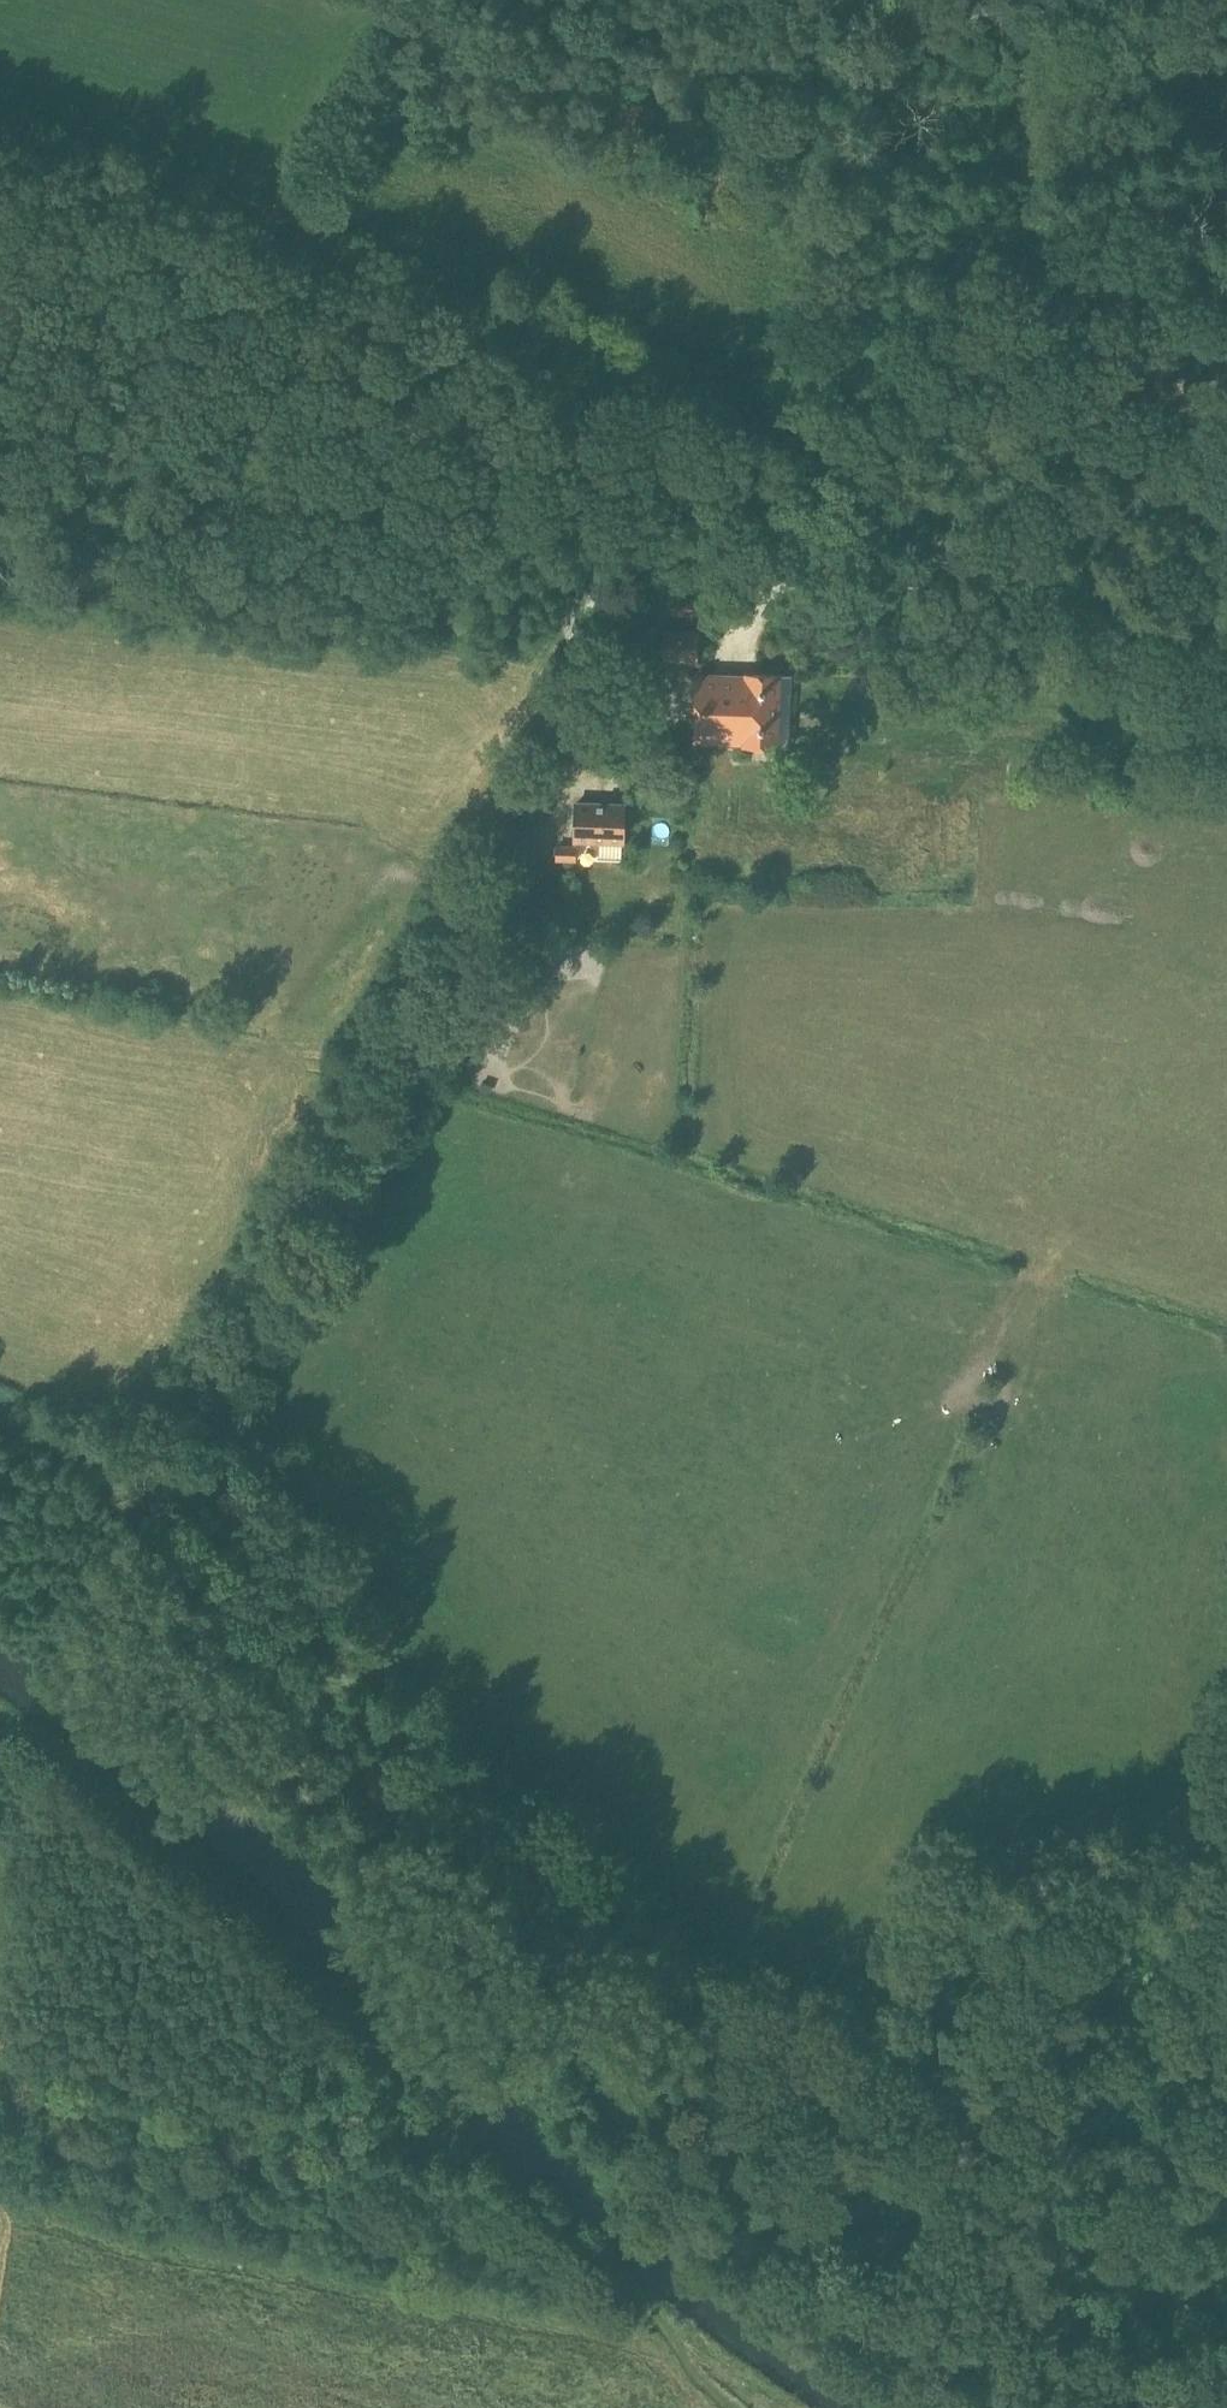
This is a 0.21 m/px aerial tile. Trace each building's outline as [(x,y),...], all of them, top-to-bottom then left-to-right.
[(701,599),(665,598),(665,618),(701,619),(701,599)] [(648,661),(663,661),(663,663),(699,664),(700,633),(663,632),(663,634),(649,633),(648,661)] [(744,675),(744,678),(696,676),(694,743),(742,744),(742,748),(780,749),(782,676),(744,675)] [(624,845),(625,806),(577,804),(576,843),(624,845)] [(578,863),(578,847),(557,846),(556,863),(578,863)]
